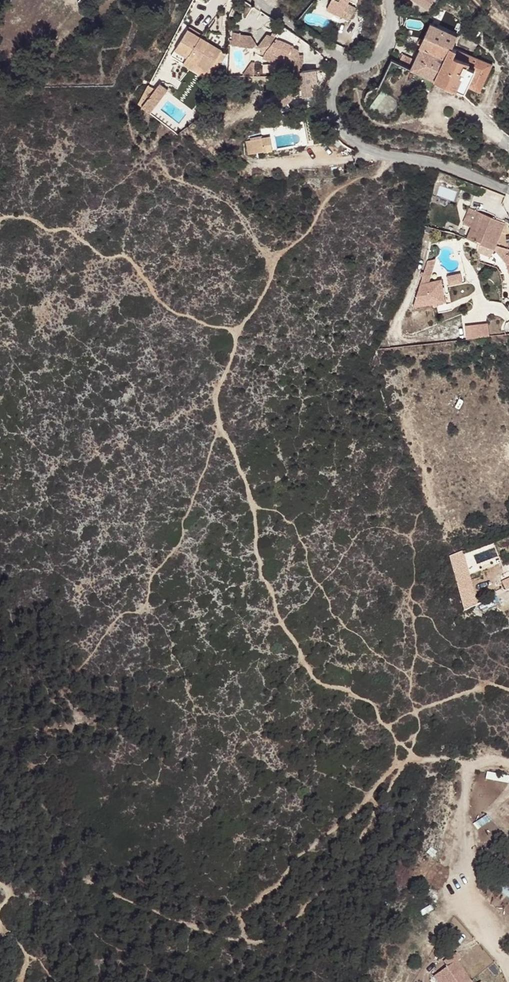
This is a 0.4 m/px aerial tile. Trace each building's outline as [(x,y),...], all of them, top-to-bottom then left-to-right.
[(336,9),(350,15),(349,20),(357,24),(363,12),(354,7),(358,0),(340,0),(336,9)] [(364,7),(373,11),(374,0),(365,0),(364,7)] [(350,15),(336,9),(334,13),(349,20),(350,15)] [(417,44),(439,54),(442,44),(449,29),(429,20),(417,44)] [(258,33),(250,47),(259,47),(268,48),(277,51),(280,67),(281,80),(267,89),(273,99),(285,92),(292,87),(292,84),(305,81),(304,76),(310,76),(308,64),(295,66),(294,61),(292,62),(289,45),(284,42),(285,41),(277,37),(268,34),(258,33)] [(168,67),(203,88),(215,66),(212,58),(214,55),(184,37),(168,67)] [(407,69),(427,77),(439,54),(417,44),(410,61),(407,69)] [(452,79),(461,84),(472,88),(483,62),(442,44),(439,54),(459,64),(452,79)] [(259,47),(256,55),(272,57),(273,64),(280,67),(277,51),(268,48),(259,47)] [(385,50),(382,58),(407,69),(410,61),(385,50)] [(439,54),(427,77),(448,88),(450,86),(458,88),(461,84),(452,79),(459,64),(439,54)] [(247,57),(236,72),(252,70),(250,57),(247,57)] [(146,82),(136,101),(142,105),(149,110),(165,85),(157,80),(153,86),(146,82)] [(292,87),(285,92),(306,88),(305,81),(292,84),(292,87)] [(186,89),(176,85),(173,92),(183,96),(186,89)] [(267,89),(264,91),(270,101),(273,99),(267,89)] [(256,142),(232,146),(235,160),(259,155),(256,142)] [(502,196),(484,190),(481,201),(497,206),(502,196)] [(472,228),(464,249),(492,259),(495,252),(507,267),(508,275),(508,251),(496,247),(505,223),(469,210),(464,225),(472,228)] [(437,260),(427,262),(412,309),(445,304),(442,288),(467,283),(465,275),(430,284),(437,260)] [(502,317),(468,321),(469,334),(503,329),(502,317)] [(465,550),(450,554),(463,609),(478,605),(465,550)] [(502,590),(508,588),(508,578),(499,581),(502,590)] [(435,977),(438,981),(469,981),(457,963),(460,961),(456,955),(443,963),(447,969),(435,977)]
